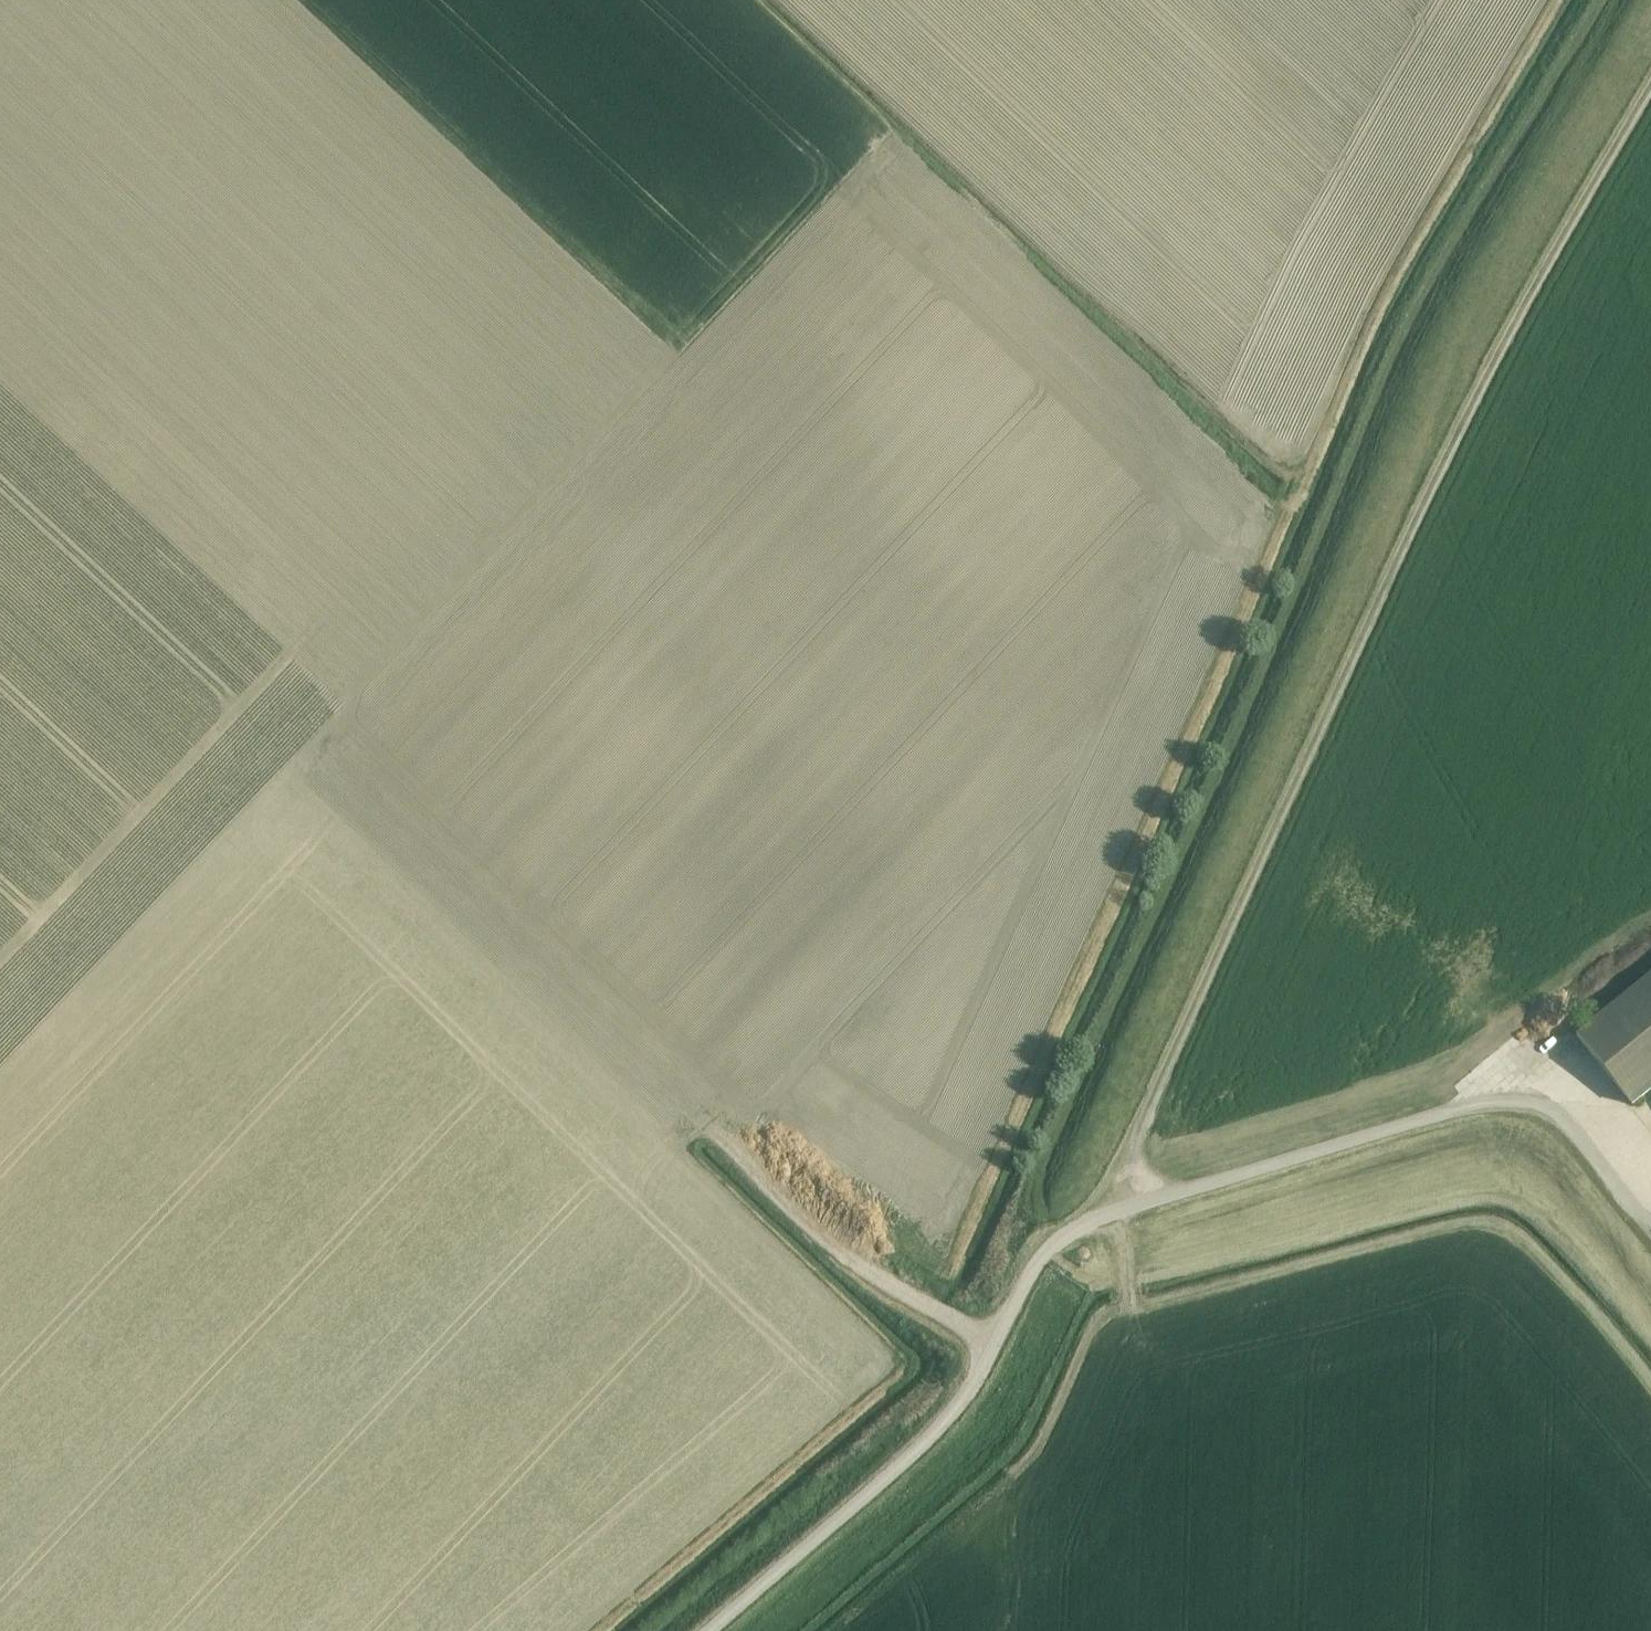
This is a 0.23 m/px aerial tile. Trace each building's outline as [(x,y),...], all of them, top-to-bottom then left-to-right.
[(1650,1089),(1650,975),(1576,1036),(1632,1104),(1650,1089)]
